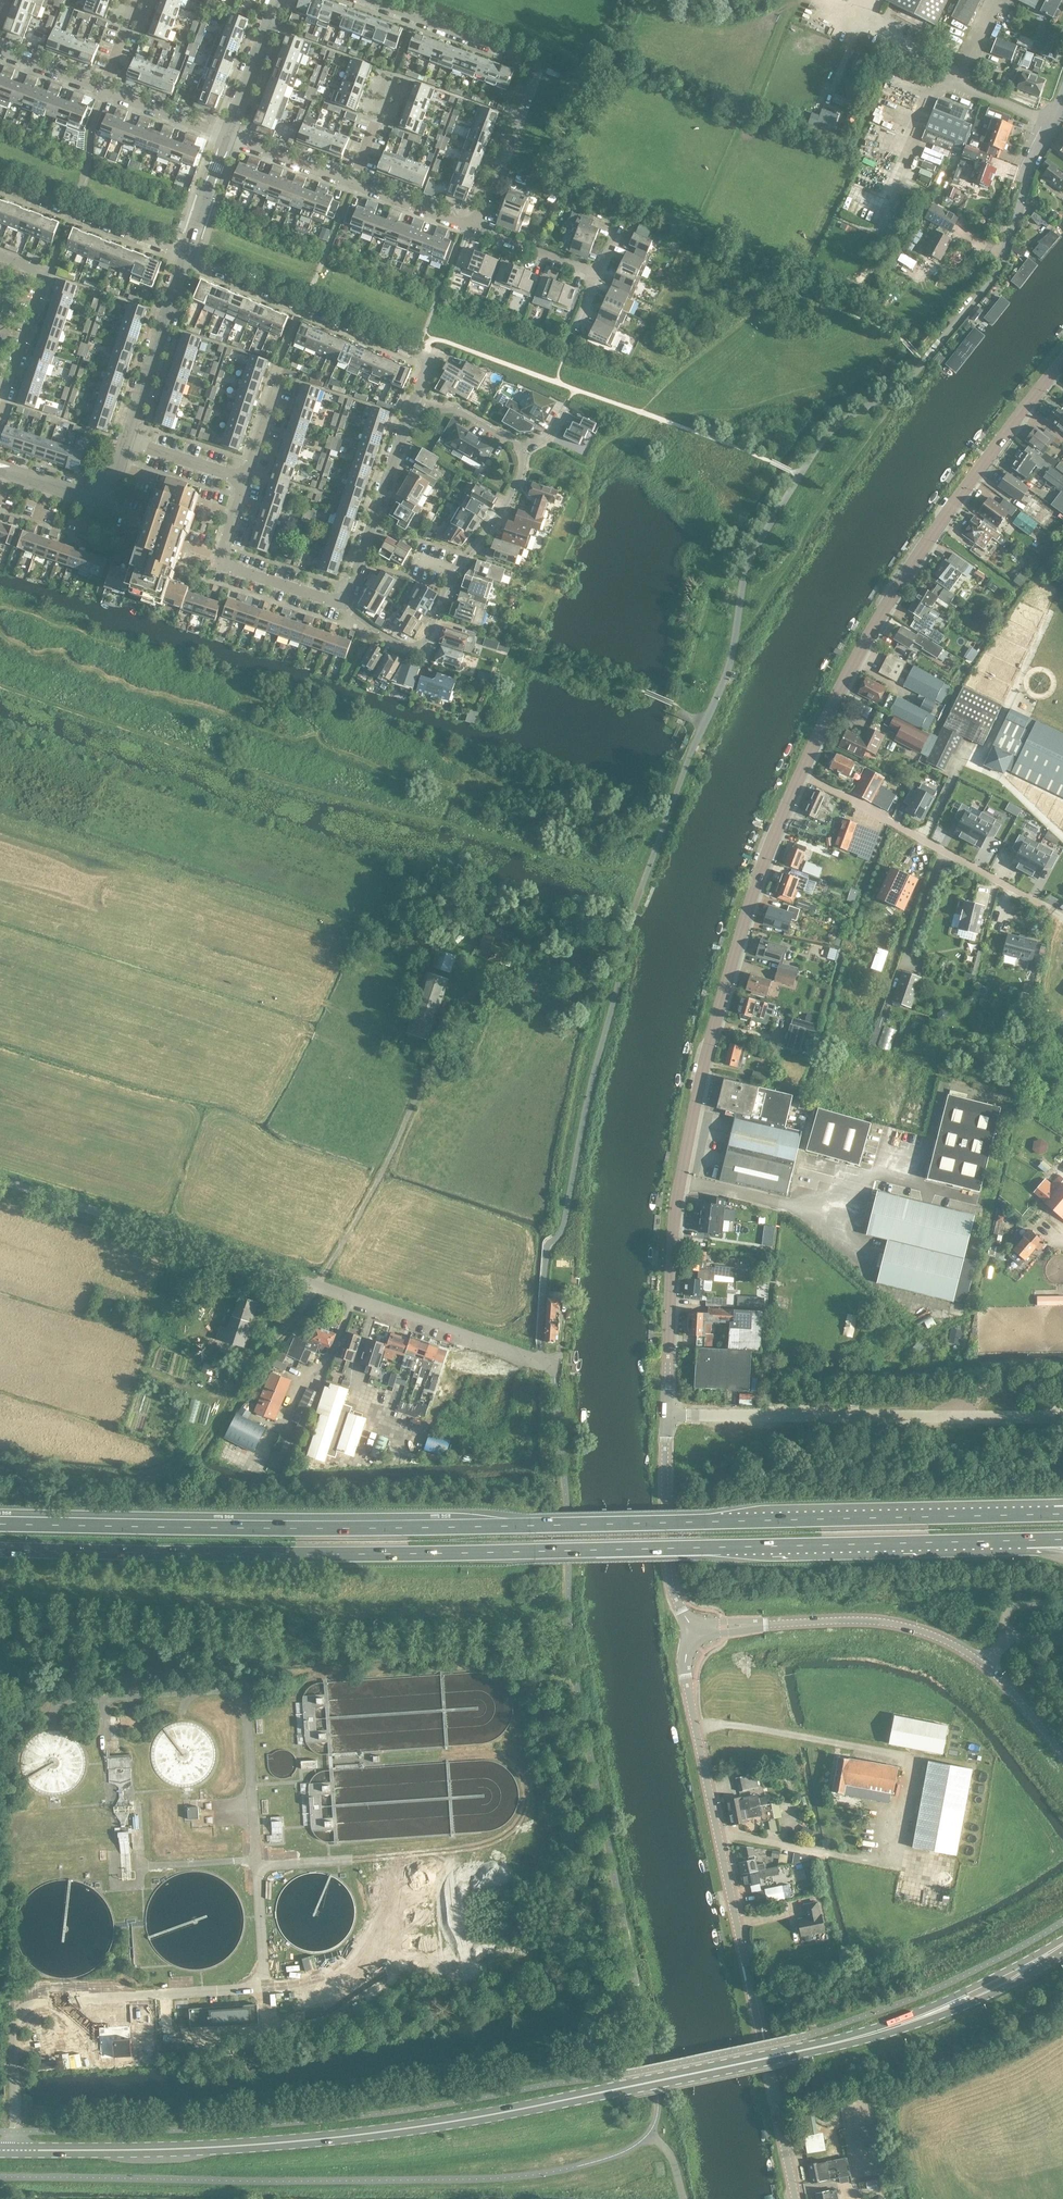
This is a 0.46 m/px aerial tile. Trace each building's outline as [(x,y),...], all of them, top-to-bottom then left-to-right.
[(13,8),(32,15),(37,17),(41,6),(26,0),(15,0),(13,8)] [(85,10),(106,18),(110,7),(92,0),(89,0),(85,10)] [(155,11),(176,19),(180,7),(160,0),(159,0),(155,11)] [(298,7),(295,6),(293,11),(296,12),(308,16),(312,4),(314,0),(300,0),(298,7)] [(308,16),(318,20),(325,1),(324,0),(314,0),(312,4),(308,16)] [(885,0),(935,26),(948,0),(885,0)] [(980,0),(960,0),(951,17),(967,25),(980,0)] [(1062,0),(1016,0),(1017,0),(1020,2),(1035,9),(1037,4),(1042,7),(1040,12),(1053,19),(1054,17),(1057,17),(1060,11),(1058,9),(1062,0)] [(325,1),(318,20),(317,24),(328,28),(329,24),(337,5),(325,1)] [(337,5),(329,24),(340,28),(347,9),(337,5)] [(13,8),(8,19),(28,26),(32,15),(13,8)] [(347,9),(340,28),(351,32),(358,13),(347,9)] [(155,11),(151,22),(172,30),(176,19),(155,11)] [(358,13),(351,32),(362,36),(369,17),(358,13)] [(197,14),(192,25),(197,26),(201,16),(197,14)] [(231,14),(227,25),(244,32),(248,20),(231,14)] [(369,17),(362,36),(373,40),(380,21),(369,17)] [(10,32),(7,38),(21,44),(28,26),(8,19),(4,30),(10,32)] [(380,21),(373,40),(384,44),(391,25),(380,21)] [(151,22),(147,33),(168,41),(172,30),(151,22)] [(220,35),(223,37),(240,42),(244,32),(227,25),(224,23),(220,35)] [(391,25),(384,44),(396,49),(403,29),(391,25)] [(1035,35),(1042,38),(1045,28),(1038,26),(1035,35)] [(54,28),(46,49),(58,53),(66,32),(54,28)] [(1055,60),(1062,41),(1054,37),(1055,35),(1045,31),(1042,39),(1047,41),(1042,55),(1055,60)] [(66,32),(58,53),(69,57),(77,37),(66,32)] [(287,34),(283,46),(300,52),(304,53),(307,54),(311,43),(287,34)] [(407,53),(419,57),(426,38),(415,34),(407,53)] [(1017,44),(1030,49),(1033,41),(1020,35),(1017,44)] [(77,37),(69,57),(80,61),(88,41),(77,37)] [(223,37),(219,47),(236,53),(240,42),(223,37)] [(1009,60),(1016,45),(995,37),(988,52),(1009,60)] [(426,38),(419,57),(430,61),(437,42),(426,38)] [(88,41),(80,61),(91,65),(99,45),(88,41)] [(437,42),(430,61),(440,65),(448,46),(437,42)] [(335,43),(333,48),(344,51),(345,47),(335,43)] [(211,56),(215,58),(232,64),(236,53),(219,47),(215,46),(211,56)] [(283,46),(279,57),(296,64),(299,65),(300,65),(304,53),(300,52),(283,46)] [(448,46),(440,65),(452,69),(459,50),(448,46)] [(459,50),(452,69),(463,74),(470,54),(459,50)] [(1027,51),(1021,66),(1028,68),(1034,54),(1027,51)] [(470,54),(463,74),(474,78),(481,58),(470,54)] [(207,67),(211,69),(228,75),(232,64),(215,58),(211,56),(207,67)] [(279,57),(275,68),(292,74),(295,75),(299,65),(296,64),(279,57)] [(1034,57),(1032,61),(1036,63),(1035,67),(1040,69),(1041,69),(1043,63),(1044,61),(1038,59),(1034,57)] [(134,58),(127,78),(139,83),(142,74),(146,62),(134,58)] [(352,58),(347,70),(368,78),(372,66),(352,58)] [(481,58),(474,78),(485,82),(492,62),(481,58)] [(142,74),(139,83),(149,87),(157,66),(146,62),(142,74)] [(492,62),(485,82),(496,86),(500,74),(502,66),(492,62)] [(10,67),(5,65),(1,74),(0,73),(0,94),(10,67)] [(157,66),(149,87),(160,91),(167,70),(157,66)] [(500,74),(496,86),(507,90),(514,71),(502,66),(500,74)] [(0,94),(0,97),(11,101),(18,83),(11,80),(15,69),(10,67),(0,94)] [(203,78),(207,80),(224,86),(228,75),(211,69),(207,67),(203,78)] [(167,70),(160,91),(172,95),(180,72),(168,68),(167,70)] [(275,68),(271,79),(288,86),(292,87),(296,76),(295,75),(292,74),(275,68)] [(558,78),(560,73),(548,69),(546,74),(558,78)] [(347,70),(343,81),(364,89),(368,78),(347,70)] [(1045,81),(1028,74),(1024,73),(1016,70),(1010,86),(1018,89),(1039,97),(1045,81)] [(18,83),(11,101),(22,106),(33,76),(28,74),(24,85),(18,83)] [(33,76),(22,106),(23,106),(24,104),(25,104),(35,108),(42,89),(35,86),(38,78),(33,76)] [(198,90),(203,91),(220,98),(224,86),(207,80),(203,78),(198,90)] [(271,79),(267,90),(284,96),(288,86),(271,79)] [(343,81),(339,92),(360,99),(364,89),(343,81)] [(42,89),(35,108),(33,112),(45,116),(45,114),(57,84),(51,82),(48,91),(42,89)] [(414,82),(410,93),(430,101),(434,89),(414,82)] [(57,84),(45,114),(57,119),(64,100),(58,98),(62,86),(57,84)] [(267,90),(263,101),(284,109),(288,98),(284,96),(267,90)] [(839,90),(833,102),(853,111),(859,99),(839,90)] [(64,100),(57,119),(69,123),(80,93),(74,91),(70,102),(64,100)] [(195,100),(193,107),(208,113),(210,107),(216,109),(220,98),(203,91),(199,102),(195,100)] [(339,92),(335,103),(356,111),(360,99),(339,92)] [(80,93),(69,123),(70,121),(81,125),(88,106),(82,104),(85,95),(80,93)] [(410,93),(405,104),(426,112),(430,101),(410,93)] [(926,130),(922,140),(934,145),(932,150),(944,155),(949,157),(951,151),(952,152),(959,154),(971,124),(964,122),(965,117),(968,111),(968,110),(938,98),(934,110),(926,130)] [(263,101),(259,111),(267,115),(276,119),(280,120),(284,109),(263,101)] [(405,104),(401,115),(422,123),(426,112),(405,104)] [(479,106),(475,117),(495,124),(499,113),(479,106)] [(100,132),(112,136),(123,109),(117,107),(114,116),(107,113),(100,132)] [(973,125),(987,131),(1007,138),(1009,132),(1010,133),(1012,127),(1011,127),(1011,125),(1007,124),(1010,116),(988,107),(985,115),(993,118),(990,126),(974,120),(973,125)] [(123,109),(112,136),(111,139),(123,144),(130,125),(124,122),(128,111),(123,109)] [(260,126),(258,132),(273,137),(275,131),(272,129),(276,119),(267,115),(259,111),(254,123),(260,126)] [(357,115),(346,111),(344,115),(356,120),(357,115)] [(810,117),(809,121),(834,129),(836,126),(837,121),(838,118),(823,112),(822,116),(812,113),(810,117)] [(401,115),(397,126),(418,134),(422,123),(401,115)] [(130,125),(123,144),(135,148),(136,145),(146,118),(141,116),(136,127),(130,125)] [(848,116),(844,124),(852,127),(855,119),(848,116)] [(475,117),(471,129),(490,136),(495,124),(475,117)] [(146,118),(136,145),(147,150),(154,131),(148,128),(151,120),(146,118)] [(304,121),(297,142),(308,146),(316,125),(304,121)] [(154,131),(147,150),(158,154),(169,126),(164,124),(160,133),(154,131)] [(316,125),(308,146),(319,150),(327,130),(316,125)] [(973,125),(971,130),(986,135),(984,143),(988,144),(985,153),(995,157),(999,148),(1002,150),(1003,148),(1004,149),(1006,144),(1005,143),(1007,138),(987,131),(973,125)] [(169,126),(158,154),(158,156),(169,161),(176,142),(170,139),(174,128),(169,126)] [(471,129),(467,140),(486,147),(490,136),(471,129)] [(327,130),(319,150),(330,154),(338,134),(327,130)] [(176,142),(169,161),(181,165),(192,135),(187,133),(183,144),(176,142)] [(338,134),(330,154),(342,159),(349,138),(338,134)] [(192,135),(181,165),(182,165),(183,163),(194,167),(201,148),(194,146),(198,137),(192,135)] [(467,140),(463,151),(482,158),(486,147),(467,140)] [(966,145),(959,164),(972,169),(968,180),(989,187),(996,169),(991,167),(992,164),(988,162),(977,158),(979,150),(966,145)] [(925,148),(921,158),(940,165),(944,155),(932,150),(925,148)] [(385,151),(377,172),(389,176),(396,155),(385,151)] [(463,151),(459,162),(478,169),(482,158),(463,151)] [(396,155),(389,176),(399,180),(407,159),(396,155)] [(233,182),(244,186),(245,186),(246,185),(256,159),(250,156),(247,165),(240,163),(233,182)] [(245,186),(244,186),(243,188),(256,193),(263,174),(256,172),(260,160),(256,159),(246,185),(245,186)] [(407,159),(399,180),(411,184),(418,163),(407,159)] [(1042,166),(1047,170),(1042,177),(1062,192),(1062,191),(1062,174),(1056,169),(1058,167),(1048,160),(1042,166)] [(459,162),(455,173),(474,180),(478,169),(459,162)] [(418,163),(411,184),(422,188),(430,168),(418,163)] [(263,174),(256,193),(268,197),(269,195),(279,167),(273,165),(269,176),(263,174)] [(269,195),(268,197),(266,200),(277,205),(280,199),(286,180),(280,178),(283,169),(279,167),(269,195)] [(939,183),(943,173),(939,171),(935,181),(939,183)] [(455,173),(450,184),(470,191),(474,180),(455,173)] [(286,180),(280,199),(277,205),(289,208),(290,205),(291,203),(301,176),(296,174),(293,182),(286,180)] [(511,190),(509,195),(509,196),(507,195),(503,207),(525,215),(529,204),(533,205),(536,198),(528,195),(530,191),(524,189),(529,178),(518,174),(515,181),(510,179),(507,188),(511,190)] [(301,176),(291,203),(290,205),(302,210),(309,191),(303,188),(307,178),(301,176)] [(309,191),(302,210),(300,215),(310,219),(313,218),(315,212),(315,210),(325,184),(320,182),(315,193),(309,191)] [(325,184),(315,210),(315,212),(327,216),(328,212),(336,214),(341,200),(327,195),(330,186),(325,184)] [(431,186),(427,184),(423,193),(432,197),(434,192),(431,186)] [(450,184),(444,201),(458,206),(460,200),(466,202),(470,191),(450,184)] [(951,187),(948,197),(953,199),(957,190),(951,187)] [(905,216),(912,204),(900,197),(893,209),(905,216)] [(345,218),(353,221),(351,225),(363,229),(362,230),(363,230),(364,228),(373,202),(368,200),(365,209),(351,204),(345,218)] [(0,213),(0,222),(8,225),(16,205),(5,201),(0,213)] [(1034,201),(1030,205),(1036,211),(1040,206),(1034,201)] [(363,230),(362,230),(362,232),(374,236),(380,218),(374,215),(378,204),(373,202),(364,228),(363,230)] [(16,205),(8,225),(19,230),(27,209),(16,205)] [(958,219),(933,205),(933,206),(930,210),(925,219),(950,233),(958,219)] [(521,226),(525,215),(503,207),(496,224),(519,232),(521,226)] [(27,209),(19,230),(30,234),(37,214),(27,209)] [(380,218),(374,236),(386,240),(386,238),(396,211),(391,209),(387,220),(380,218)] [(386,238),(386,240),(385,243),(396,247),(397,242),(404,224),(398,221),(401,213),(396,211),(386,238)] [(1034,211),(1030,217),(1037,225),(1042,225),(1047,228),(1050,223),(1045,219),(1037,213),(1034,211)] [(575,225),(573,233),(595,241),(599,229),(592,226),(594,220),(572,212),(569,220),(575,225)] [(37,214),(30,234),(40,238),(48,218),(37,214)] [(404,224),(397,242),(409,246),(409,247),(410,245),(419,219),(414,217),(411,226),(404,224)] [(48,218),(40,238),(52,243),(60,222),(48,218)] [(409,247),(408,249),(420,253),(427,235),(421,233),(425,221),(419,219),(410,245),(409,247)] [(427,235),(420,253),(432,258),(433,256),(432,255),(433,254),(442,228),(437,226),(433,237),(427,235)] [(74,228),(66,248),(77,253),(85,232),(74,228)] [(320,239),(327,241),(331,230),(324,228),(320,239)] [(432,255),(433,256),(432,258),(431,260),(446,266),(455,242),(445,239),(448,230),(442,228),(433,254),(432,255)] [(914,229),(909,238),(916,243),(922,234),(914,229)] [(940,260),(951,240),(934,230),(923,250),(940,260)] [(1043,238),(1037,242),(1037,246),(1036,247),(1032,252),(1036,255),(1057,235),(1051,230),(1048,234),(1043,238)] [(85,232),(77,253),(88,257),(96,237),(85,232)] [(566,250),(570,251),(581,256),(583,249),(591,252),(595,241),(573,233),(566,250)] [(636,249),(634,254),(648,260),(651,254),(648,252),(653,241),(635,233),(629,245),(636,249)] [(1036,258),(1043,265),(1062,241),(1062,235),(1061,233),(1036,258)] [(96,237),(88,257),(99,261),(107,241),(96,237)] [(342,240),(336,238),(334,244),(340,246),(342,240)] [(107,241),(99,261),(110,266),(118,245),(107,241)] [(907,241),(904,247),(911,251),(914,246),(907,241)] [(118,245),(110,266),(121,270),(129,249),(118,245)] [(1014,245),(1012,251),(1023,256),(1024,256),(1026,250),(1014,245)] [(129,249),(121,270),(132,274),(140,254),(129,249)] [(460,254),(455,269),(462,271),(461,273),(472,277),(472,275),(473,276),(481,253),(469,249),(466,256),(460,254)] [(489,287),(492,279),(496,267),(490,265),(492,258),(481,253),(473,276),(471,280),(489,287)] [(140,254),(132,274),(143,278),(151,258),(140,254)] [(624,257),(619,269),(637,277),(637,276),(641,278),(648,260),(634,254),(631,260),(624,257)] [(151,258),(143,278),(154,283),(162,262),(151,258)] [(1031,261),(1027,258),(1009,279),(1012,281),(1031,261)] [(1034,260),(1010,286),(1019,295),(1042,267),(1034,260)] [(500,269),(496,280),(494,284),(512,290),(520,268),(509,264),(506,271),(500,269)] [(58,266),(55,275),(68,279),(69,274),(70,271),(58,266)] [(520,268),(512,290),(530,297),(535,282),(529,280),(532,272),(520,268)] [(633,295),(636,288),(641,278),(637,276),(637,277),(619,269),(614,279),(621,282),(619,288),(633,295)] [(540,283),(535,295),(532,303),(550,309),(552,305),(560,283),(548,278),(546,286),(540,283)] [(54,291),(56,292),(73,298),(77,289),(76,289),(77,285),(58,279),(54,291)] [(193,300),(205,304),(213,284),(202,280),(193,300)] [(560,283),(552,305),(569,311),(575,297),(569,294),(572,287),(560,283)] [(215,309),(224,289),(213,284),(205,304),(215,309)] [(609,291),(604,303),(622,311),(625,312),(627,313),(633,301),(631,300),(633,295),(619,288),(616,294),(609,291)] [(224,289),(215,309),(226,314),(234,293),(224,289)] [(73,298),(56,292),(52,302),(70,308),(73,298)] [(234,293),(226,314),(237,318),(245,298),(234,293)] [(1003,294),(982,318),(980,320),(995,331),(1017,306),(1003,294)] [(245,298),(237,318),(235,323),(246,328),(248,323),(256,303),(245,298)] [(70,308),(52,302),(49,313),(66,319),(70,308)] [(130,302),(126,314),(144,319),(147,308),(130,302)] [(258,327),(267,307),(256,303),(248,323),(258,327)] [(606,317),(603,323),(618,329),(621,323),(625,312),(622,311),(604,303),(599,314),(606,317)] [(977,306),(969,316),(972,319),(974,317),(976,318),(982,310),(977,306)] [(269,332),(278,312),(267,307),(258,327),(269,332)] [(278,312),(269,332),(281,337),(289,317),(278,312)] [(49,313),(45,324),(63,330),(66,319),(49,313)] [(126,314),(123,325),(140,331),(144,319),(126,314)] [(294,343),(306,348),(315,327),(303,322),(294,343)] [(618,329),(603,323),(601,329),(594,325),(589,337),(610,346),(618,329)] [(45,324),(42,335),(60,341),(63,330),(45,324)] [(975,324),(941,366),(957,380),(991,337),(975,324)] [(140,331),(123,325),(119,336),(136,342),(140,331)] [(315,327),(306,348),(317,352),(326,332),(315,327)] [(326,332),(317,352),(327,357),(336,336),(326,332)] [(184,333),(180,344),(197,350),(201,339),(184,333)] [(42,335),(38,346),(56,352),(60,341),(42,335)] [(136,342),(119,336),(115,347),(132,353),(136,342)] [(336,336),(327,357),(339,362),(347,341),(336,336)] [(347,341),(339,362),(349,366),(358,346),(347,341)] [(180,344),(176,355),(194,361),(197,350),(180,344)] [(625,345),(622,351),(629,355),(632,348),(625,345)] [(38,346),(34,357),(42,360),(42,361),(50,364),(52,365),(56,352),(38,346)] [(358,346),(349,366),(347,370),(358,375),(360,370),(368,350),(358,346)] [(115,347),(112,359),(129,364),(132,353),(115,347)] [(368,350),(360,370),(370,375),(379,355),(368,350)] [(941,363),(945,356),(939,353),(935,360),(941,363)] [(176,355),(173,367),(190,372),(194,361),(176,355)] [(251,355),(247,366),(265,372),(268,361),(251,355)] [(379,355),(370,375),(368,379),(379,384),(381,379),(390,359),(379,355)] [(32,357),(29,367),(47,373),(50,364),(42,361),(42,360),(34,357),(32,357)] [(112,359),(108,370),(125,376),(129,364),(112,359)] [(390,359),(381,379),(392,384),(401,364),(390,359)] [(401,364),(392,384),(403,389),(412,369),(401,364)] [(442,371),(444,373),(473,390),(478,392),(479,390),(486,380),(486,378),(487,376),(467,364),(463,371),(460,372),(446,364),(442,371)] [(247,366),(244,378),(261,383),(265,372),(247,366)] [(29,367),(26,377),(44,383),(47,373),(29,367)] [(173,367),(169,378),(186,384),(190,372),(173,367)] [(108,370),(104,381),(121,387),(125,376),(108,370)] [(473,390),(444,373),(434,391),(446,398),(448,394),(454,397),(455,395),(466,402),(473,390)] [(26,377),(22,390),(40,395),(44,383),(26,377)] [(330,380),(328,383),(333,386),(337,387),(339,381),(331,377),(330,380)] [(169,378),(165,389),(183,395),(186,384),(169,378)] [(244,378),(240,389),(257,394),(261,383),(244,378)] [(104,381),(100,392),(118,398),(121,387),(104,381)] [(303,384),(299,395),(317,401),(320,389),(303,384)] [(165,389),(162,400),(179,406),(183,395),(165,389)] [(240,389),(236,400),(254,406),(257,394),(240,389)] [(22,390),(18,402),(35,408),(40,395),(22,390)] [(100,392),(97,404),(114,409),(118,398),(100,392)] [(524,409),(509,400),(505,406),(510,409),(525,418),(529,420),(533,414),(543,420),(553,403),(533,394),(524,409)] [(299,395),(296,406),(313,412),(317,401),(299,395)] [(162,400),(158,412),(175,417),(179,406),(162,400)] [(236,400),(233,411),(250,417),(254,406),(236,400)] [(1048,420),(1062,431),(1062,405),(1060,403),(1048,420)] [(97,404),(93,415),(110,421),(114,409),(97,404)] [(296,406),(292,417),(309,423),(313,412),(296,406)] [(373,407),(369,418),(386,423),(390,412),(373,407)] [(525,418),(510,409),(502,422),(520,432),(531,432),(535,425),(524,419),(525,418)] [(233,411),(229,423),(246,428),(250,417),(233,411)] [(175,417),(158,412),(154,423),(172,429),(175,417)] [(93,415),(89,426),(107,432),(110,421),(93,415)] [(292,417),(288,429),(306,434),(309,423),(292,417)] [(369,418),(365,429),(383,435),(386,423),(369,418)] [(569,430),(567,429),(564,437),(579,445),(583,437),(585,438),(589,430),(596,434),(600,425),(584,418),(580,425),(573,422),(569,430)] [(229,423),(225,434),(243,439),(246,428),(229,423)] [(456,425),(445,444),(464,455),(475,435),(456,425)] [(6,426),(1,444),(4,445),(4,447),(12,449),(18,430),(6,426)] [(1030,444),(1027,448),(1062,476),(1062,460),(1062,459),(1059,463),(1044,452),(1056,437),(1048,431),(1045,435),(1035,428),(1026,441),(1030,444)] [(288,429),(285,440),(302,446),(306,434),(288,429)] [(365,429),(362,440),(379,446),(383,435),(365,429)] [(18,430),(12,449),(20,452),(20,450),(23,451),(29,434),(18,430)] [(29,434),(23,451),(26,452),(26,454),(33,456),(39,437),(29,434)] [(225,434),(222,445),(239,451),(243,439),(225,434)] [(475,435),(464,455),(483,466),(494,447),(475,435)] [(39,437),(33,456),(42,459),(42,457),(45,458),(51,441),(39,437)] [(285,440),(281,451),(298,457),(302,446),(285,440)] [(375,457),(379,446),(362,440),(358,452),(375,457)] [(51,441),(45,458),(49,459),(48,461),(56,464),(62,445),(51,441)] [(62,445),(56,464),(64,467),(65,465),(67,465),(70,457),(73,448),(62,445)] [(415,467),(437,480),(440,475),(432,470),(440,459),(420,447),(413,458),(416,460),(416,461),(418,462),(415,467)] [(70,457),(67,465),(66,467),(79,471),(85,453),(73,448),(70,457)] [(1027,448),(1024,452),(1023,451),(1011,467),(1026,478),(1035,466),(1045,472),(1041,478),(1060,492),(1050,505),(1062,514),(1062,476),(1027,448)] [(281,451),(277,463),(295,468),(298,457),(281,451)] [(371,469),(375,457),(358,452),(354,463),(371,469)] [(277,463),(274,474),(273,476),(290,482),(291,479),(295,468),(277,463)] [(368,480),(371,469),(354,463),(350,474),(368,480)] [(415,467),(405,484),(426,496),(433,485),(434,486),(437,480),(415,467)] [(482,473),(479,480),(483,482),(487,476),(482,473)] [(364,491),(368,480),(350,474),(347,485),(364,491)] [(1020,501),(1029,490),(1007,474),(999,486),(1020,501)] [(273,476),(268,490),(286,496),(289,485),(290,482),(273,476)] [(112,568),(106,588),(125,595),(127,590),(133,592),(133,591),(145,594),(143,598),(156,602),(155,604),(163,606),(164,602),(181,607),(181,608),(183,608),(188,592),(189,588),(184,586),(185,584),(173,580),(175,573),(174,572),(186,533),(188,534),(192,524),(190,523),(199,495),(186,490),(188,484),(168,477),(164,490),(165,490),(163,494),(158,492),(155,501),(150,499),(143,521),(148,522),(142,538),(138,537),(131,558),(136,559),(133,567),(131,566),(129,571),(118,567),(117,569),(112,568)] [(446,485),(451,488),(455,482),(450,479),(446,485)] [(536,497),(533,505),(546,509),(548,501),(554,504),(559,491),(533,483),(529,495),(536,497)] [(395,501),(397,502),(416,513),(417,514),(421,508),(419,507),(426,496),(405,484),(395,501)] [(360,505),(364,491),(347,485),(342,499),(360,505)] [(476,485),(469,497),(490,509),(497,497),(476,485)] [(268,490),(265,502),(282,507),(286,496),(268,490)] [(469,497),(462,507),(483,519),(486,516),(490,509),(469,497)] [(1008,512),(989,498),(978,512),(997,527),(1008,512)] [(342,499),(338,513),(355,519),(360,505),(342,499)] [(265,502),(261,513),(278,519),(282,507),(265,502)] [(416,513),(397,502),(389,515),(399,521),(397,525),(406,530),(416,513)] [(1041,525),(1049,514),(1033,502),(1025,513),(1041,525)] [(519,510),(515,522),(532,528),(540,531),(544,518),(543,518),(546,509),(533,505),(531,514),(519,510)] [(462,507),(452,524),(471,535),(481,518),(482,519),(483,519),(462,507)] [(1029,536),(1038,524),(1021,512),(1013,523),(1029,536)] [(261,513),(257,524),(274,530),(278,519),(261,513)] [(338,513),(334,525),(351,530),(355,519),(338,513)] [(972,522),(963,534),(984,550),(992,538),(1002,545),(1006,539),(983,521),(978,527),(972,522)] [(506,528),(502,541),(525,548),(532,528),(515,522),(514,523),(516,523),(514,530),(508,527),(506,528)] [(257,524),(253,536),(271,541),(274,530),(257,524)] [(471,535),(452,524),(442,540),(461,546),(471,535)] [(7,525),(1,542),(13,546),(18,529),(7,525)] [(334,525),(330,536),(348,541),(351,530),(334,525)] [(18,529),(13,546),(24,550),(25,546),(30,533),(18,529)] [(25,546),(24,550),(35,553),(41,537),(30,533),(25,546)] [(271,541),(253,536),(250,547),(267,552),(271,541)] [(330,536),(327,547),(344,553),(348,541),(330,536)] [(41,537),(35,553),(46,557),(52,540),(41,537)] [(378,554),(390,560),(399,543),(388,537),(378,554)] [(527,549),(525,548),(502,541),(496,539),(492,549),(497,551),(495,557),(515,564),(518,555),(524,557),(527,549)] [(52,540),(46,557),(57,561),(63,544),(52,540)] [(399,543),(390,560),(390,561),(391,559),(402,565),(412,548),(401,541),(399,543)] [(63,544),(57,561),(68,565),(74,548),(63,544)] [(327,547),(323,558),(340,564),(344,553),(327,547)] [(74,548),(68,565),(80,569),(86,552),(74,548)] [(86,552),(80,569),(91,573),(97,556),(86,552)] [(936,582),(950,591),(962,574),(963,572),(968,575),(973,568),(952,553),(946,562),(944,561),(934,575),(939,578),(936,582)] [(97,556),(91,573),(102,577),(108,560),(97,556)] [(323,558),(319,570),(337,575),(340,564),(323,558)] [(473,577),(500,586),(505,569),(478,561),(476,567),(473,566),(471,569),(475,570),(473,577)] [(366,586),(369,588),(386,597),(396,580),(382,572),(379,578),(373,574),(366,586)] [(1028,578),(1021,572),(1013,581),(1020,587),(1028,578)] [(463,582),(461,588),(469,590),(468,593),(476,596),(474,600),(488,605),(495,585),(466,575),(465,577),(464,578),(463,580),(463,582)] [(408,606),(423,614),(424,615),(428,609),(427,608),(436,593),(421,584),(408,606)] [(923,588),(916,599),(931,609),(938,597),(949,604),(955,595),(937,584),(931,593),(923,588)] [(369,588),(363,597),(365,598),(361,605),(367,609),(367,610),(369,611),(369,610),(376,614),(386,597),(369,588)] [(183,608),(181,608),(181,609),(193,613),(198,595),(188,592),(183,608)] [(198,595),(193,613),(204,616),(210,599),(198,595)] [(210,599),(204,616),(216,620),(221,603),(210,599)] [(240,602),(229,599),(223,616),(234,619),(240,602)] [(931,609),(916,599),(909,611),(917,616),(911,626),(938,643),(942,636),(930,629),(930,628),(922,623),(926,616),(930,618),(934,611),(931,609)] [(488,605),(474,600),(472,606),(465,604),(460,605),(453,603),(449,615),(481,626),(488,605)] [(240,602),(234,619),(245,623),(251,606),(240,602)] [(423,614),(408,606),(404,603),(392,625),(414,638),(423,623),(419,620),(423,614)] [(251,606),(245,623),(256,627),(262,610),(251,606)] [(262,610),(256,627),(267,631),(273,614),(262,610)] [(273,614),(267,631),(278,635),(284,618),(273,614)] [(381,627),(385,620),(379,616),(375,623),(381,627)] [(284,618),(278,635),(290,639),(296,622),(284,618)] [(296,622),(290,639),(301,643),(307,626),(296,622)] [(307,626),(301,643),(312,647),(318,630),(307,626)] [(440,643),(464,650),(464,651),(465,651),(468,651),(471,649),(473,646),(474,642),(474,638),(474,637),(475,633),(462,629),(461,632),(445,627),(440,643)] [(895,637),(894,638),(909,647),(913,641),(925,648),(924,650),(938,659),(944,648),(918,632),(916,636),(901,627),(898,632),(896,633),(894,635),(895,637)] [(318,630),(312,647),(323,651),(329,634),(318,630)] [(329,634),(323,651),(334,654),(340,637),(329,634)] [(340,637),(334,654),(346,658),(351,641),(340,637)] [(497,649),(499,643),(494,641),(492,645),(491,645),(490,647),(497,649)] [(960,666),(964,660),(965,661),(973,649),(964,644),(961,643),(955,651),(958,653),(956,656),(957,657),(954,662),(960,666)] [(372,644),(361,663),(373,670),(382,655),(378,653),(380,649),(372,644)] [(437,654),(435,659),(437,662),(441,663),(444,662),(455,666),(455,667),(457,670),(459,671),(462,669),(463,667),(462,663),(460,663),(463,653),(441,646),(439,652),(437,654)] [(907,662),(889,652),(879,672),(896,682),(903,670),(907,662)] [(381,680),(380,682),(388,686),(391,680),(392,681),(402,663),(402,662),(402,660),(394,656),(393,656),(392,657),(386,654),(374,676),(381,680)] [(913,724),(912,725),(926,732),(934,716),(930,714),(936,703),(939,705),(950,686),(944,683),(907,662),(903,670),(909,673),(903,685),(926,697),(920,709),(890,694),(883,709),(913,724)] [(402,663),(392,681),(402,684),(400,690),(411,694),(420,669),(402,663)] [(422,677),(417,690),(449,701),(456,680),(438,673),(436,679),(433,680),(422,677)] [(866,679),(859,692),(878,702),(885,689),(866,679)] [(957,698),(997,717),(1003,704),(963,686),(957,698)] [(957,698),(944,727),(927,762),(942,770),(954,747),(957,749),(963,737),(983,747),(997,717),(957,698)] [(475,723),(478,712),(470,709),(466,720),(475,723)] [(1030,718),(1010,709),(1005,719),(1025,728),(1030,718)] [(920,754),(930,734),(926,732),(912,725),(894,716),(888,727),(898,732),(894,740),(920,754)] [(1036,721),(1011,772),(1061,797),(1062,793),(1062,734),(1036,721)] [(847,730),(839,746),(862,758),(866,749),(875,754),(884,735),(868,728),(863,738),(847,730)] [(862,775),(864,768),(852,763),(853,762),(837,755),(831,768),(849,777),(852,770),(862,775)] [(853,792),(887,811),(896,793),(880,785),(884,778),(866,768),(853,792)] [(911,790),(904,802),(910,805),(908,810),(922,818),(936,791),(922,783),(917,793),(911,790)] [(823,823),(827,812),(832,814),(835,806),(829,803),(832,797),(816,790),(808,807),(814,810),(811,817),(823,823)] [(1010,801),(1006,808),(1019,815),(1022,808),(1010,801)] [(967,841),(983,813),(982,812),(979,818),(967,812),(969,808),(962,804),(956,816),(962,819),(954,833),(959,836),(959,837),(967,841)] [(995,820),(983,813),(967,841),(974,845),(975,844),(980,847),(988,834),(994,837),(1000,825),(994,822),(995,820)] [(879,832),(847,819),(843,818),(834,845),(858,855),(857,857),(868,861),(879,832)] [(1024,872),(1040,844),(1039,844),(1027,837),(1026,839),(1020,835),(1013,847),(1019,851),(1011,864),(1017,867),(1016,868),(1024,872)] [(896,841),(891,850),(897,854),(902,844),(896,841)] [(795,843),(793,848),(791,847),(785,864),(798,869),(805,853),(804,852),(806,847),(795,843)] [(1053,851),(1040,844),(1024,872),(1032,877),(1032,876),(1038,879),(1045,865),(1051,868),(1058,856),(1052,853),(1053,851)] [(832,855),(839,857),(841,852),(834,849),(832,855)] [(806,861),(802,871),(819,877),(823,867),(806,861)] [(917,879),(892,868),(878,898),(903,909),(917,879)] [(781,873),(778,883),(795,889),(803,892),(807,883),(816,886),(818,878),(791,869),(790,872),(789,876),(781,873)] [(795,889),(778,883),(774,893),(779,894),(777,898),(793,904),(796,898),(792,897),(795,889)] [(808,910),(810,903),(799,899),(797,906),(808,910)] [(984,906),(965,901),(958,929),(977,934),(984,906)] [(472,907),(460,902),(453,919),(465,924),(472,907)] [(787,912),(769,906),(764,923),(787,931),(791,919),(796,921),(800,909),(789,906),(787,912)] [(519,938),(487,927),(477,955),(509,966),(519,938)] [(1031,960),(1036,942),(1009,935),(1004,953),(1031,960)] [(783,962),(787,947),(770,942),(768,946),(760,943),(756,956),(771,961),(772,958),(783,962)] [(872,967),(882,970),(889,950),(878,946),(872,967)] [(831,947),(829,956),(835,959),(838,949),(831,947)] [(456,955),(439,949),(433,966),(450,973),(456,955)] [(782,963),(779,972),(796,977),(799,968),(782,963)] [(796,977),(779,972),(777,971),(774,980),(793,986),(796,977)] [(407,1032),(429,1040),(449,980),(427,972),(407,1032)] [(903,972),(894,1001),(910,1007),(920,978),(903,972)] [(750,974),(746,989),(767,995),(771,981),(750,974)] [(773,1015),(775,1005),(743,996),(738,1014),(751,1017),(752,1016),(763,1019),(765,1013),(773,1015)] [(799,1051),(799,1050),(800,1050),(799,1054),(804,1055),(807,1045),(801,1043),(805,1029),(791,1025),(785,1047),(799,1051)] [(885,1025),(878,1047),(891,1050),(897,1028),(885,1025)] [(740,1068),(742,1063),(745,1064),(746,1058),(743,1058),(745,1047),(731,1043),(725,1065),(740,1068)] [(773,1059),(775,1051),(762,1047),(760,1055),(773,1059)] [(759,1059),(758,1065),(755,1078),(765,1081),(769,1068),(768,1068),(770,1062),(759,1059)] [(802,1132),(801,1132),(785,1128),(793,1096),(724,1079),(717,1108),(735,1113),(734,1116),(736,1117),(727,1151),(794,1167),(802,1132)] [(980,1192),(1001,1108),(949,1094),(927,1179),(980,1192)] [(871,1123),(818,1108),(806,1151),(859,1165),(871,1123)] [(1035,1139),(1033,1151),(1048,1153),(1050,1141),(1035,1139)] [(720,1180),(786,1196),(793,1168),(727,1152),(720,1180)] [(1051,1167),(1043,1161),(1038,1167),(1046,1173),(1051,1167)] [(1061,1182),(1062,1180),(1062,1178),(1060,1175),(1052,1185),(1045,1179),(1034,1192),(1044,1201),(1042,1205),(1046,1209),(1048,1206),(1062,1219),(1062,1184),(1061,1182)] [(867,1234),(888,1240),(963,1258),(974,1215),(878,1191),(867,1234)] [(702,1203),(700,1217),(698,1232),(716,1234),(717,1233),(721,1234),(722,1227),(718,1227),(720,1212),(723,1212),(725,1200),(710,1198),(710,1204),(702,1203)] [(765,1224),(763,1245),(774,1246),(775,1225),(765,1224)] [(1022,1237),(1024,1238),(1013,1250),(1025,1261),(1036,1248),(1039,1251),(1045,1244),(1033,1233),(1033,1232),(1029,1229),(1022,1237)] [(963,1258),(888,1240),(878,1282),(965,1304),(976,1262),(963,1258)] [(996,1257),(998,1247),(992,1246),(992,1247),(989,1247),(987,1255),(991,1255),(991,1256),(996,1257)] [(706,1269),(707,1261),(700,1261),(701,1254),(703,1254),(704,1251),(690,1250),(688,1270),(699,1271),(699,1268),(706,1269)] [(733,1277),(735,1268),(716,1266),(715,1275),(733,1277)] [(754,1270),(736,1268),(736,1276),(753,1278),(754,1270)] [(685,1298),(703,1300),(707,1300),(707,1306),(726,1307),(727,1298),(708,1296),(703,1295),(705,1281),(687,1279),(685,1298)] [(713,1290),(714,1280),(705,1279),(704,1289),(713,1290)] [(1054,1283),(1040,1299),(1050,1307),(1060,1297),(1059,1296),(1062,1292),(1062,1291),(1054,1283)] [(230,1323),(228,1329),(224,1340),(244,1347),(253,1322),(252,1321),(258,1303),(240,1297),(233,1315),(232,1315),(230,1323)] [(554,1319),(555,1308),(559,1308),(560,1299),(548,1298),(547,1318),(545,1341),(556,1342),(557,1329),(559,1329),(560,1319),(554,1319)] [(689,1333),(698,1333),(697,1347),(712,1348),(713,1334),(705,1334),(706,1323),(713,1323),(713,1321),(731,1323),(730,1326),(751,1328),(752,1311),(714,1308),(713,1316),(709,1316),(709,1314),(690,1313),(689,1333)] [(729,1349),(712,1348),(697,1347),(695,1387),(749,1390),(751,1351),(761,1351),(763,1311),(752,1311),(751,1328),(730,1326),(729,1349)] [(936,1325),(930,1314),(915,1322),(921,1333),(936,1325)] [(268,1326),(261,1322),(257,1330),(263,1333),(268,1326)] [(316,1326),(310,1340),(320,1344),(321,1344),(319,1348),(319,1351),(320,1353),(324,1355),(325,1354),(327,1352),(329,1347),(331,1348),(337,1334),(316,1326)] [(949,1341),(960,1343),(963,1328),(952,1326),(949,1341)] [(340,1347),(337,1357),(335,1356),(333,1363),(345,1367),(347,1360),(354,1362),(357,1352),(355,1351),(360,1337),(348,1333),(343,1348),(340,1347)] [(410,1339),(391,1333),(386,1347),(387,1348),(384,1357),(393,1360),(395,1353),(404,1356),(410,1339)] [(298,1359),(297,1360),(307,1364),(312,1351),(316,1353),(320,1344),(310,1340),(308,1339),(308,1341),(295,1335),(287,1354),(298,1359)] [(410,1339),(404,1356),(402,1363),(407,1365),(411,1354),(415,1355),(420,1339),(411,1336),(410,1339)] [(364,1355),(362,1355),(360,1363),(366,1365),(364,1373),(377,1377),(378,1373),(380,1367),(379,1367),(385,1350),(384,1349),(386,1344),(382,1342),(382,1343),(369,1339),(364,1355)] [(420,1339),(415,1355),(420,1357),(417,1364),(413,1377),(414,1377),(413,1379),(417,1380),(429,1342),(420,1339)] [(422,1382),(427,1368),(431,1370),(438,1345),(429,1342),(417,1380),(422,1382)] [(434,1373),(430,1384),(436,1386),(440,1373),(448,1349),(438,1345),(431,1370),(430,1371),(434,1373)] [(279,1351),(275,1360),(276,1360),(282,1363),(287,1355),(279,1351)] [(276,1360),(274,1365),(281,1369),(284,1370),(286,1365),(282,1363),(276,1360)] [(251,1398),(259,1401),(254,1412),(275,1420),(275,1419),(279,1421),(280,1418),(282,1419),(286,1409),(280,1407),(285,1396),(284,1395),(291,1380),(271,1371),(270,1373),(265,1371),(262,1378),(267,1380),(262,1392),(255,1389),(251,1398)] [(394,1388),(398,1375),(393,1373),(389,1386),(394,1388)] [(328,1384),(319,1411),(324,1412),(310,1455),(328,1461),(331,1453),(338,1456),(340,1450),(358,1456),(371,1417),(353,1411),(355,1405),(347,1403),(353,1387),(349,1386),(342,1384),(334,1381),(332,1386),(328,1384)] [(307,1387),(304,1395),(292,1419),(299,1422),(293,1435),(300,1439),(322,1393),(307,1387)] [(397,1411),(398,1411),(404,1413),(406,1405),(400,1403),(399,1405),(397,1411)] [(418,1407),(414,1417),(416,1417),(424,1420),(428,1405),(420,1403),(418,1407)] [(409,1404),(406,1414),(414,1417),(418,1407),(409,1404)] [(248,1418),(252,1412),(242,1406),(225,1434),(235,1440),(254,1449),(265,1427),(248,1418)] [(300,1439),(293,1435),(284,1431),(267,1466),(286,1468),(300,1439)] [(429,1433),(425,1449),(446,1455),(451,1439),(429,1433)] [(371,1455),(381,1457),(387,1439),(377,1436),(371,1455)] [(222,1440),(218,1451),(232,1456),(236,1445),(222,1440)] [(948,1725),(894,1715),(889,1743),(942,1753),(948,1725)] [(186,1788),(191,1788),(196,1787),(201,1785),(205,1782),(209,1778),(213,1774),(215,1769),(217,1764),(218,1759),(218,1754),(218,1748),(216,1743),(214,1739),(211,1734),(207,1730),(203,1727),(198,1725),(193,1723),(188,1722),(182,1722),(177,1723),(172,1725),(168,1727),(164,1730),(160,1734),(157,1738),(155,1742),(153,1747),(152,1752),(152,1757),(153,1762),(154,1767),(157,1771),(159,1776),(163,1779),(167,1783),(171,1785),(176,1787),(181,1788),(186,1788)] [(67,1733),(62,1731),(57,1730),(52,1731),(47,1732),(42,1733),(37,1736),(33,1740),(30,1744),(27,1748),(26,1753),(25,1758),(25,1763),(25,1769),(27,1773),(30,1778),(33,1782),(37,1786),(41,1788),(46,1790),(51,1792),(56,1792),(61,1791),(66,1790),(70,1788),(74,1785),(78,1782),(81,1778),(83,1774),(85,1769),(86,1764),(86,1759),(85,1754),(84,1750),(82,1745),(79,1741),(75,1738),(71,1735),(67,1733)] [(133,1841),(132,1826),(126,1826),(125,1821),(130,1811),(130,1805),(128,1803),(123,1797),(123,1791),(132,1785),(130,1761),(133,1761),(132,1754),(110,1755),(110,1754),(110,1749),(106,1749),(106,1755),(105,1755),(106,1772),(108,1771),(109,1782),(116,1784),(119,1787),(120,1797),(116,1804),(114,1806),(115,1812),(121,1822),(121,1827),(115,1827),(116,1843),(120,1842),(120,1851),(122,1879),(135,1879),(135,1871),(131,1870),(130,1841),(133,1841)] [(268,1763),(268,1768),(270,1773),(274,1776),(279,1779),(284,1779),(289,1778),(293,1774),(296,1770),(297,1766),(297,1761),(295,1757),(293,1753),(289,1751),(284,1749),(280,1749),(275,1751),(272,1754),(267,1754),(268,1763)] [(894,1792),(898,1768),(839,1757),(833,1791),(889,1802),(891,1792),(894,1792)] [(301,1761),(302,1769),(317,1768),(317,1760),(301,1761)] [(929,1761),(913,1847),(956,1855),(972,1769),(929,1761)] [(736,1777),(739,1791),(759,1787),(756,1773),(736,1777)] [(743,1797),(726,1800),(729,1812),(764,1805),(767,1804),(766,1796),(760,1797),(759,1793),(743,1797)] [(214,1826),(212,1799),(212,1798),(183,1800),(185,1822),(191,1821),(192,1828),(214,1827),(214,1826)] [(764,1805),(729,1812),(732,1824),(748,1821),(747,1817),(763,1814),(762,1811),(765,1810),(764,1805)] [(271,1817),(272,1835),(269,1835),(270,1843),(283,1842),(282,1822),(281,1816),(271,1817)] [(812,1830),(801,1821),(795,1829),(809,1838),(810,1839),(812,1839),(814,1838),(815,1836),(815,1834),(814,1832),(813,1831),(812,1830)] [(748,1860),(739,1862),(742,1874),(766,1869),(764,1863),(757,1865),(753,1847),(740,1846),(743,1858),(748,1857),(748,1860)] [(772,1849),(772,1851),(772,1857),(779,1858),(778,1866),(786,1864),(788,1853),(780,1851),(772,1849)] [(766,1869),(742,1874),(744,1886),(761,1882),(760,1879),(764,1878),(763,1877),(780,1874),(778,1866),(766,1869)] [(772,1903),(772,1900),(774,1900),(771,1888),(754,1892),(757,1904),(757,1903),(758,1906),(772,1903)] [(809,1917),(799,1919),(802,1935),(824,1930),(821,1914),(820,1915),(817,1902),(804,1905),(806,1914),(808,1914),(809,1917)] [(257,2004),(190,2008),(191,2027),(259,2022),(257,2004)] [(808,2151),(826,2149),(824,2131),(818,2131),(816,2112),(804,2113),(808,2151)] [(812,2183),(855,2175),(851,2156),(808,2165),(812,2183)] [(877,2187),(878,2193),(885,2192),(882,2179),(866,2182),(867,2189),(877,2187)] [(817,2193),(818,2198),(839,2198),(837,2189),(817,2193)]
